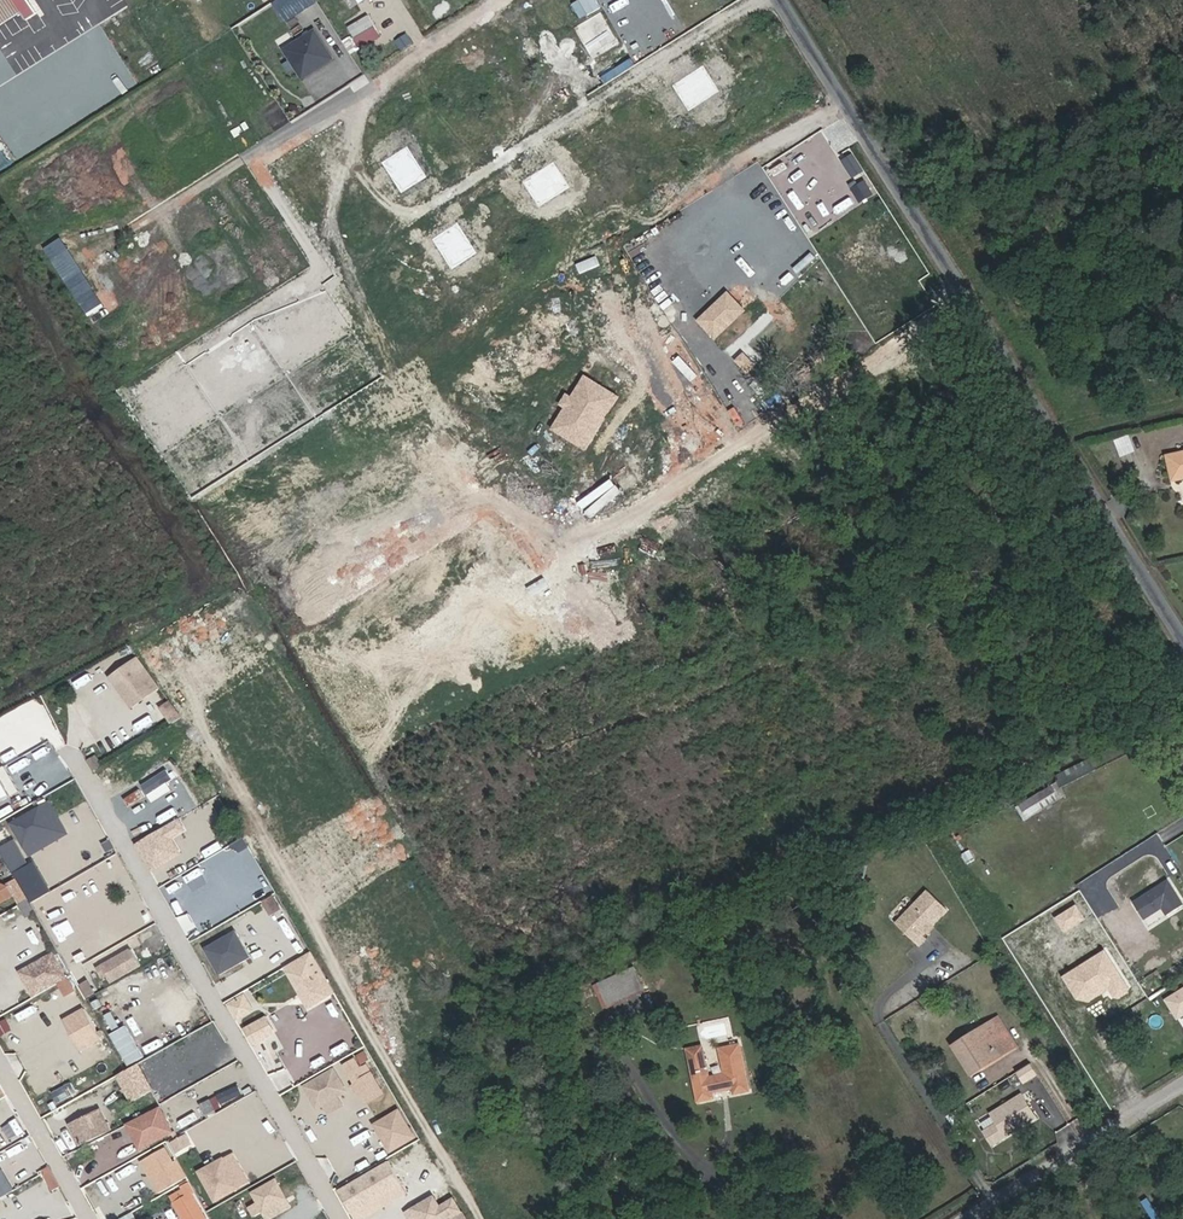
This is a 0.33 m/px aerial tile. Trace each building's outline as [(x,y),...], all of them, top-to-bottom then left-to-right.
[(24,13),(27,18),(38,12),(31,0),(0,0),(0,27),(24,13)] [(285,21),(319,3),(318,0),(274,0),(285,21)] [(582,17),(602,6),(599,0),(575,0),(574,1),(582,17)] [(359,45),(382,37),(372,13),(350,22),(359,45)] [(319,26),(285,43),(300,76),(335,60),(319,26)] [(717,339),(749,309),(730,288),(698,319),(717,339)] [(737,357),(747,372),(757,365),(747,350),(737,357)] [(566,405),(552,428),(588,449),(621,393),(586,372),(573,393),(568,390),(561,402),(566,405)] [(1135,451),(1129,436),(1115,441),(1121,456),(1135,451)] [(1168,457),(1173,480),(1182,478),(1182,453),(1168,457)] [(130,705),(161,688),(142,653),(111,670),(130,705)] [(162,704),(173,721),(183,715),(172,698),(162,704)] [(93,771),(102,765),(97,756),(88,762),(93,771)] [(1024,821),(1061,799),(1053,786),(1016,808),(1024,821)] [(31,855),(71,831),(51,797),(10,821),(31,855)] [(182,815),(136,841),(152,870),(184,851),(176,836),(189,829),(182,815)] [(53,890),(37,858),(30,862),(17,837),(2,844),(31,901),(53,890)] [(18,881),(10,886),(10,887),(1,892),(0,890),(0,902),(14,894),(20,904),(29,900),(18,881)] [(1168,881),(1134,903),(1144,919),(1162,908),(1167,916),(1182,906),(1182,904),(1168,881)] [(10,887),(0,883),(0,890),(1,892),(10,887)] [(1047,930),(1089,904),(1080,890),(1039,917),(1047,930)] [(932,926),(948,910),(928,891),(896,924),(919,946),(926,939),(923,935),(929,930),(927,928),(929,926),(932,926)] [(280,910),(272,898),(264,903),(272,915),(280,910)] [(27,916),(35,911),(29,900),(20,904),(27,916)] [(288,917),(273,923),(280,938),(294,932),(288,917)] [(1032,936),(1025,925),(1014,932),(1020,943),(1032,936)] [(251,958),(236,931),(205,949),(219,975),(251,958)] [(141,965),(132,949),(97,969),(102,977),(106,975),(111,983),(141,965)] [(67,976),(53,953),(32,966),(46,989),(67,976)] [(328,996),(312,969),(316,966),(311,958),(288,972),(305,1000),(314,995),(318,1002),(328,996)] [(644,990),(636,972),(616,981),(624,999),(644,990)] [(600,989),(616,981),(614,977),(598,985),(600,989)] [(75,991),(68,980),(60,984),(66,995),(75,991)] [(624,999),(616,981),(600,989),(608,1006),(624,999)] [(94,992),(89,982),(79,987),(85,998),(94,992)] [(1165,995),(1178,1018),(1182,1015),(1182,986),(1165,995)] [(238,1019),(257,1009),(246,989),(227,1000),(238,1019)] [(318,1002),(314,995),(305,1000),(310,1007),(318,1002)] [(102,1038),(85,1009),(64,1021),(80,1050),(102,1038)] [(268,1013),(244,1027),(254,1044),(278,1031),(268,1013)] [(1016,1045),(999,1018),(992,1021),(1003,1038),(994,1044),(998,1049),(979,1061),(982,1067),(1016,1045)] [(1136,1030),(1128,1018),(1117,1025),(1125,1037),(1136,1030)] [(979,1061),(998,1049),(994,1044),(1003,1038),(992,1021),(954,1046),(972,1074),(982,1067),(979,1061)] [(128,1023),(112,1032),(129,1064),(145,1055),(128,1023)] [(749,1091),(739,1045),(720,1049),(726,1075),(709,1078),(702,1047),(688,1050),(699,1101),(713,1098),(712,1092),(733,1088),(735,1094),(749,1091)] [(368,1060),(364,1054),(358,1057),(362,1064),(368,1060)] [(157,1063),(153,1057),(145,1061),(148,1068),(157,1063)] [(1025,1080),(1039,1074),(1034,1062),(1020,1068),(1025,1080)] [(132,1087),(147,1083),(142,1064),(127,1067),(132,1087)] [(335,1064),(303,1083),(318,1108),(350,1089),(335,1064)] [(39,1094),(54,1086),(45,1069),(30,1077),(39,1094)] [(60,1103),(79,1090),(72,1079),(53,1092),(60,1103)] [(241,1084),(220,1090),(222,1100),(244,1094),(241,1084)] [(1024,1091),(978,1119),(993,1145),(1040,1117),(1024,1091)] [(374,1120),(389,1151),(418,1137),(403,1106),(374,1120)] [(107,1132),(97,1112),(71,1125),(81,1146),(107,1132)] [(158,1143),(146,1117),(134,1123),(146,1149),(158,1143)] [(198,1127),(170,1139),(176,1153),(204,1141),(198,1127)] [(354,1135),(360,1152),(378,1146),(372,1128),(354,1135)] [(116,1160),(131,1153),(125,1140),(110,1147),(116,1160)] [(188,1177),(182,1167),(177,1169),(165,1148),(150,1157),(168,1189),(188,1177)] [(217,1202),(253,1181),(235,1149),(198,1169),(217,1202)] [(94,1170),(107,1162),(102,1153),(88,1161),(94,1170)] [(356,1218),(360,1218),(409,1192),(391,1158),(338,1187),(356,1218)] [(60,1187),(49,1166),(42,1170),(53,1191),(60,1187)] [(0,1169),(0,1197),(16,1189),(5,1167),(0,1169)] [(250,1204),(254,1215),(264,1211),(267,1218),(293,1207),(281,1176),(252,1188),(257,1201),(250,1204)] [(192,1193),(194,1192),(189,1184),(183,1187),(184,1190),(171,1197),(184,1218),(206,1218),(192,1193)] [(405,1209),(411,1218),(446,1218),(462,1211),(466,1218),(470,1218),(456,1194),(441,1202),(436,1192),(405,1209)]
